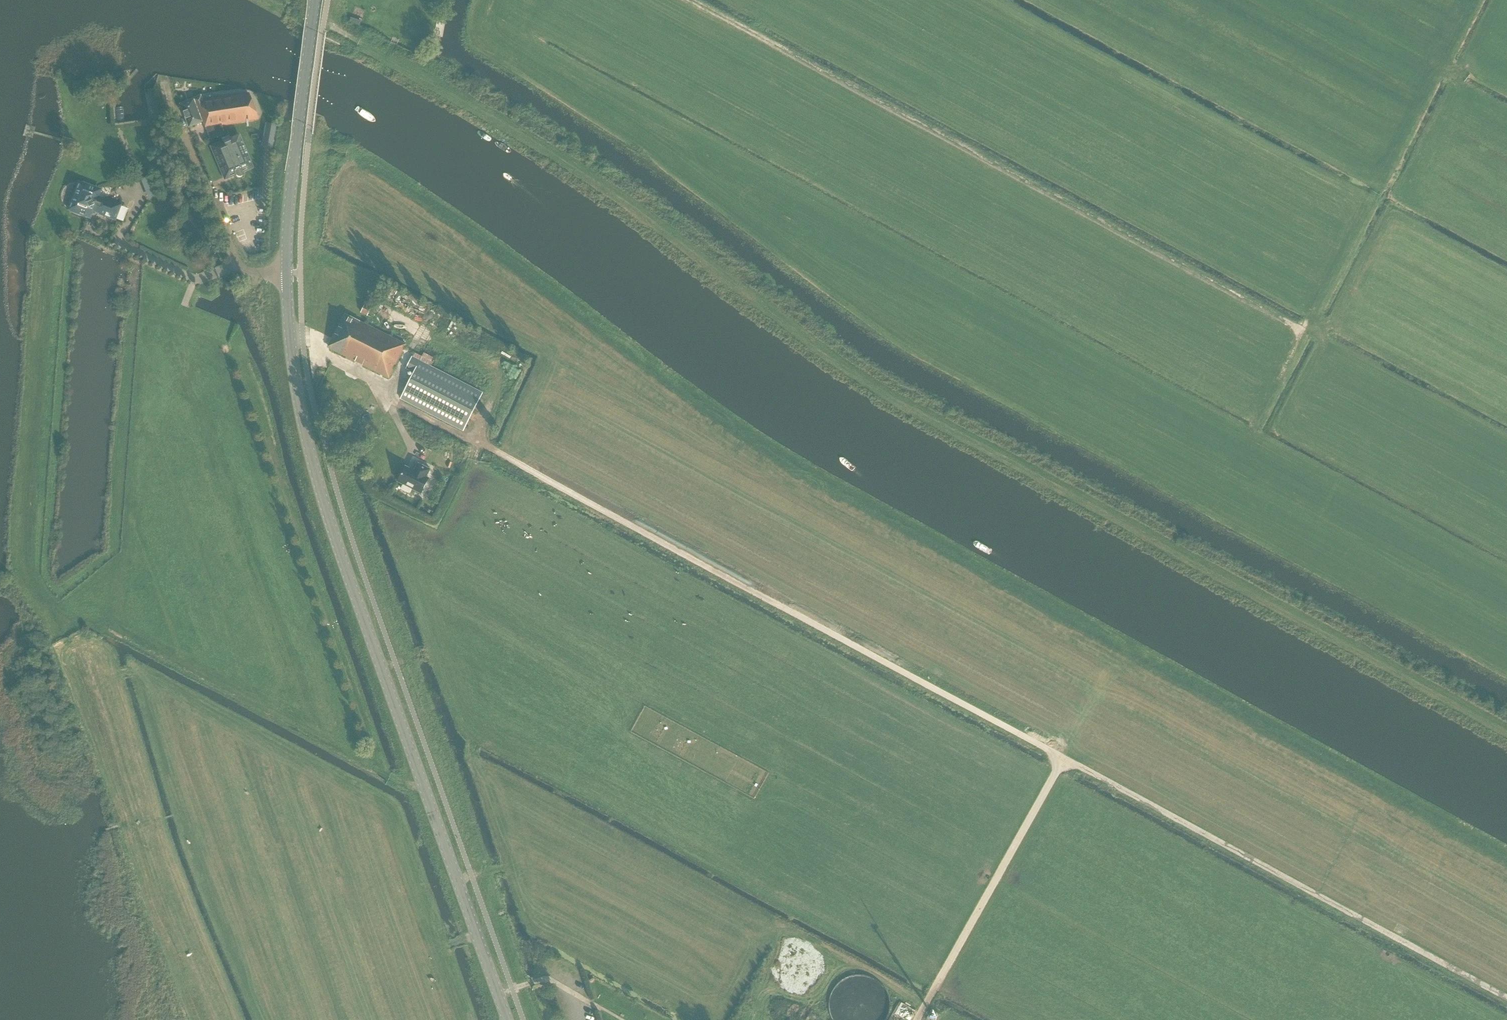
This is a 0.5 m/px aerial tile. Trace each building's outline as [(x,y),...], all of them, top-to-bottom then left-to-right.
[(200,96),(179,104),(188,127),(202,121),(210,139),(223,134),(220,126),(258,119),(248,93),(225,97),(214,98),(202,100),(200,96)] [(250,166),(238,137),(230,141),(229,138),(223,140),(224,143),(214,148),(226,176),(235,173),(236,176),(237,176),(237,177),(238,177),(239,178),(240,178),(241,177),(242,177),(242,176),(243,176),(243,175),(243,174),(243,173),(242,170),(250,166)] [(91,210),(114,219),(122,222),(127,209),(119,206),(120,205),(95,196),(97,190),(84,185),(81,194),(76,192),(72,203),(77,205),(75,211),(88,216),(90,211),(91,210)] [(431,303),(424,314),(431,319),(438,307),(431,303)] [(371,308),(364,305),(361,312),(368,315),(371,308)] [(406,345),(345,314),(332,339),(334,340),(329,348),(389,378),(406,345)] [(463,326),(454,349),(461,352),(470,329),(463,326)] [(400,399),(463,430),(482,393),(412,357),(406,369),(413,372),(400,399)] [(450,371),(452,365),(435,359),(433,365),(450,371)] [(430,469),(418,463),(416,466),(414,471),(405,466),(397,482),(403,485),(401,489),(409,493),(411,489),(421,494),(429,478),(426,477),(430,469)]
